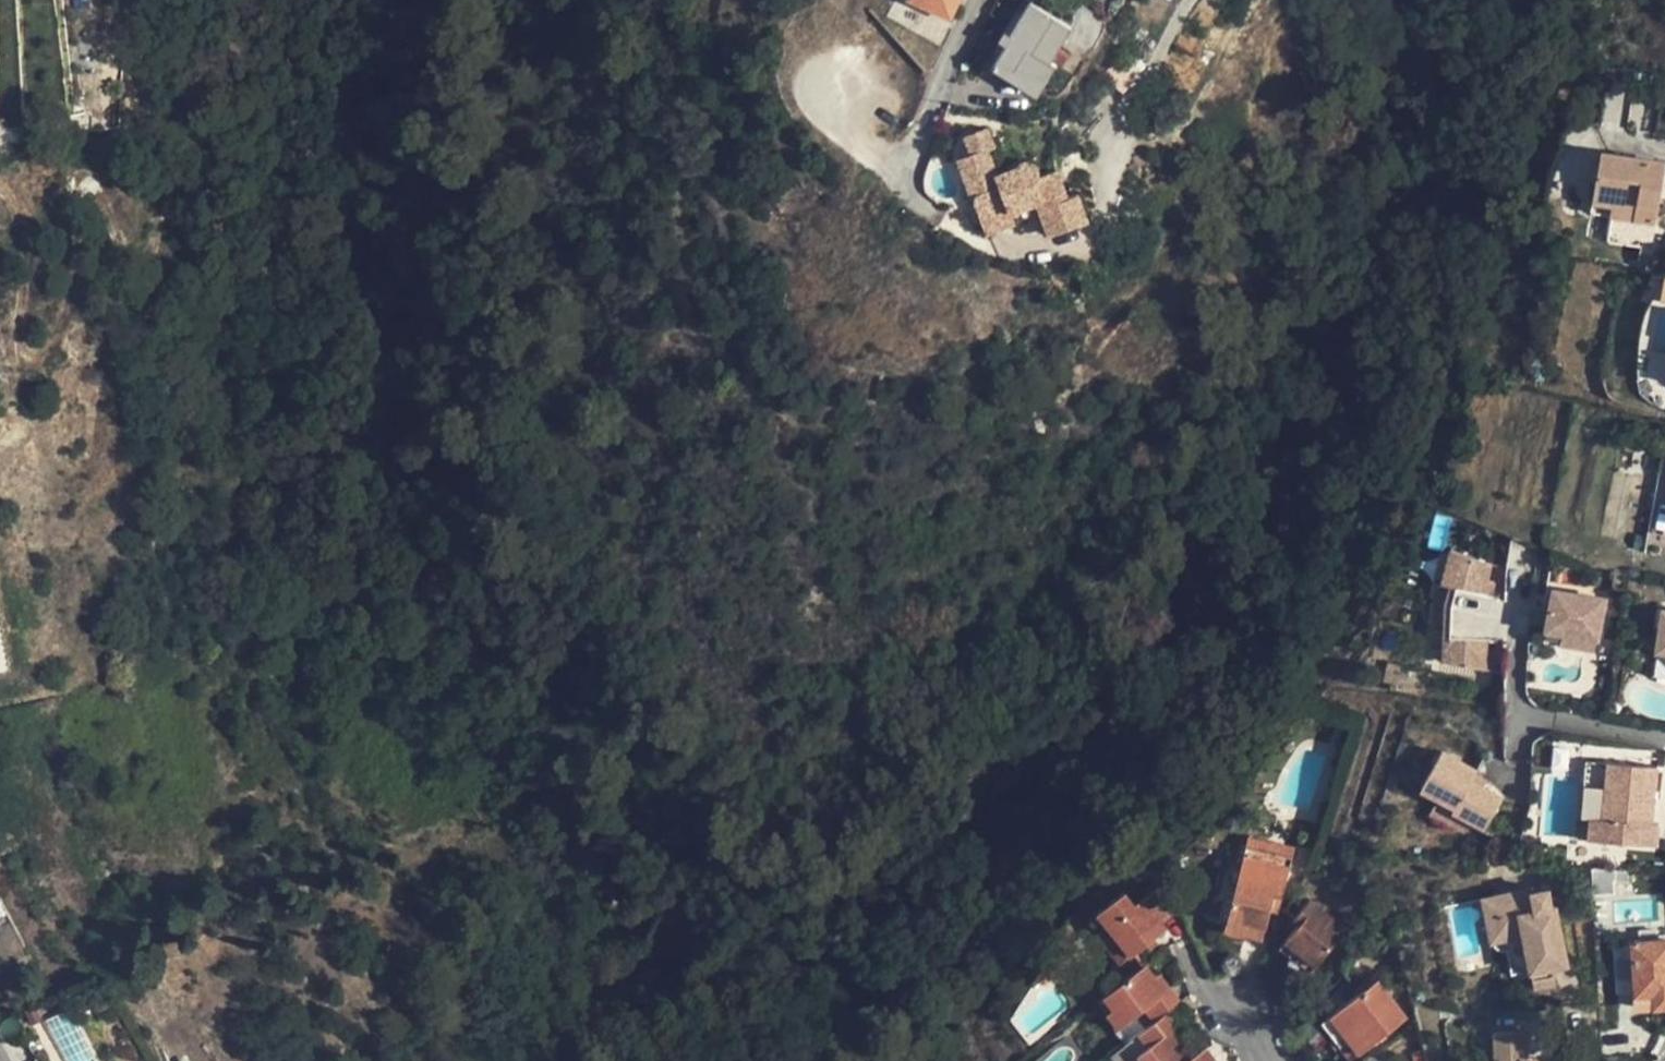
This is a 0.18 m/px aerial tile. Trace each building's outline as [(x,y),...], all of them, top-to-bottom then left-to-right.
[(948,13),(954,0),(922,0),(948,13)] [(1030,2),(1011,33),(1014,35),(1010,45),(1005,43),(992,66),(1010,78),(1017,70),(1042,85),(1056,63),(1050,60),(1070,26),(1030,2)] [(997,37),(1005,43),(1010,45),(1014,35),(1011,33),(1004,28),(997,37)] [(961,156),(970,180),(994,163),(988,148),(993,145),(987,127),(966,134),(972,151),(961,156)] [(1589,149),(1580,199),(1602,202),(1622,206),(1619,219),(1643,223),(1656,161),(1589,149)] [(1040,198),(1052,230),(1089,217),(1080,191),(1068,195),(1058,167),(1041,173),(1032,156),(1020,155),(1013,168),(1001,167),(994,163),(970,180),(983,215),(1012,204),(1013,208),(1040,198)] [(1043,233),(1052,230),(1040,198),(1013,208),(1012,204),(983,215),(988,229),(1036,214),(1043,233)] [(1578,212),(1600,215),(1602,202),(1580,199),(1578,212)] [(1600,215),(1619,219),(1622,206),(1602,202),(1600,215)] [(1519,222),(1506,219),(1499,234),(1516,238),(1519,222)] [(1492,561),(1450,548),(1441,581),(1451,583),(1447,604),(1444,624),(1441,660),(1484,669),(1485,649),(1475,648),(1476,636),(1485,637),(1501,638),(1507,582),(1497,580),(1494,593),(1485,590),(1487,578),(1492,561)] [(1625,568),(1614,566),(1611,587),(1621,589),(1625,568)] [(1497,580),(1487,578),(1485,590),(1494,593),(1497,580)] [(1441,581),(1437,580),(1432,601),(1447,604),(1451,583),(1441,581)] [(1560,628),(1593,635),(1602,597),(1552,586),(1544,624),(1560,628)] [(1447,604),(1432,601),(1430,623),(1444,624),(1447,604)] [(1657,604),(1654,624),(1659,624),(1664,625),(1664,606),(1657,604)] [(1659,624),(1656,650),(1664,651),(1664,625),(1659,624)] [(1590,647),(1593,635),(1560,628),(1558,642),(1590,647)] [(1485,637),(1476,636),(1475,648),(1485,649),(1485,637)] [(1656,650),(1653,674),(1664,676),(1664,651),(1656,650)] [(1471,778),(1474,770),(1475,766),(1440,749),(1422,785),(1438,794),(1454,803),(1453,807),(1471,818),(1486,826),(1502,794),(1483,784),(1471,778)] [(1583,835),(1597,836),(1601,800),(1596,798),(1599,758),(1588,758),(1583,835)] [(1659,762),(1599,758),(1596,798),(1601,800),(1597,836),(1660,840),(1661,820),(1655,818),(1659,762)] [(1486,777),(1474,770),(1471,778),(1483,784),(1486,777)] [(1465,828),(1471,818),(1453,807),(1454,803),(1438,794),(1429,809),(1465,828)] [(1625,869),(1617,868),(1616,877),(1625,878),(1625,869)] [(1238,872),(1226,923),(1262,931),(1268,906),(1276,907),(1282,883),(1276,880),(1238,872)] [(1154,885),(1144,893),(1160,915),(1172,907),(1154,885)] [(1532,885),(1493,891),(1501,936),(1523,933),(1529,968),(1551,964),(1565,961),(1554,903),(1550,904),(1547,886),(1533,889),(1532,885)] [(1160,915),(1144,893),(1135,899),(1125,888),(1096,910),(1104,922),(1094,930),(1118,962),(1166,923),(1160,915)] [(1493,891),(1482,893),(1490,938),(1501,936),(1493,891)] [(1299,922),(1285,940),(1313,963),(1345,925),(1311,896),(1293,917),(1299,922)] [(1260,938),(1262,931),(1226,923),(1225,930),(1260,938)] [(1631,941),(1634,992),(1636,1005),(1664,1003),(1664,938),(1631,941)] [(1307,970),(1313,963),(1285,940),(1279,946),(1307,970)] [(1616,993),(1634,992),(1631,941),(1614,942),(1616,993)] [(1116,1028),(1143,1008),(1166,988),(1155,975),(1144,961),(1095,1001),(1116,1028)] [(1551,964),(1529,968),(1532,984),(1553,980),(1551,964)] [(1151,1020),(1167,1008),(1180,998),(1171,987),(1161,971),(1155,975),(1166,988),(1143,1008),(1151,1020)] [(1322,1019),(1345,1049),(1350,1056),(1405,1013),(1378,977),(1322,1019)] [(70,1060),(99,1060),(73,1006),(49,1017),(70,1060)] [(1151,1020),(1128,1039),(1139,1052),(1169,1028),(1182,1044),(1188,1038),(1188,1035),(1167,1008),(1151,1020)] [(1492,1028),(1494,1060),(1528,1060),(1523,1055),(1521,1027),(1492,1028)] [(1182,1044),(1169,1028),(1139,1052),(1127,1060),(1211,1060),(1215,1057),(1206,1044),(1191,1054),(1182,1044)] [(1110,1053),(1116,1060),(1127,1060),(1139,1052),(1128,1039),(1110,1053)]
